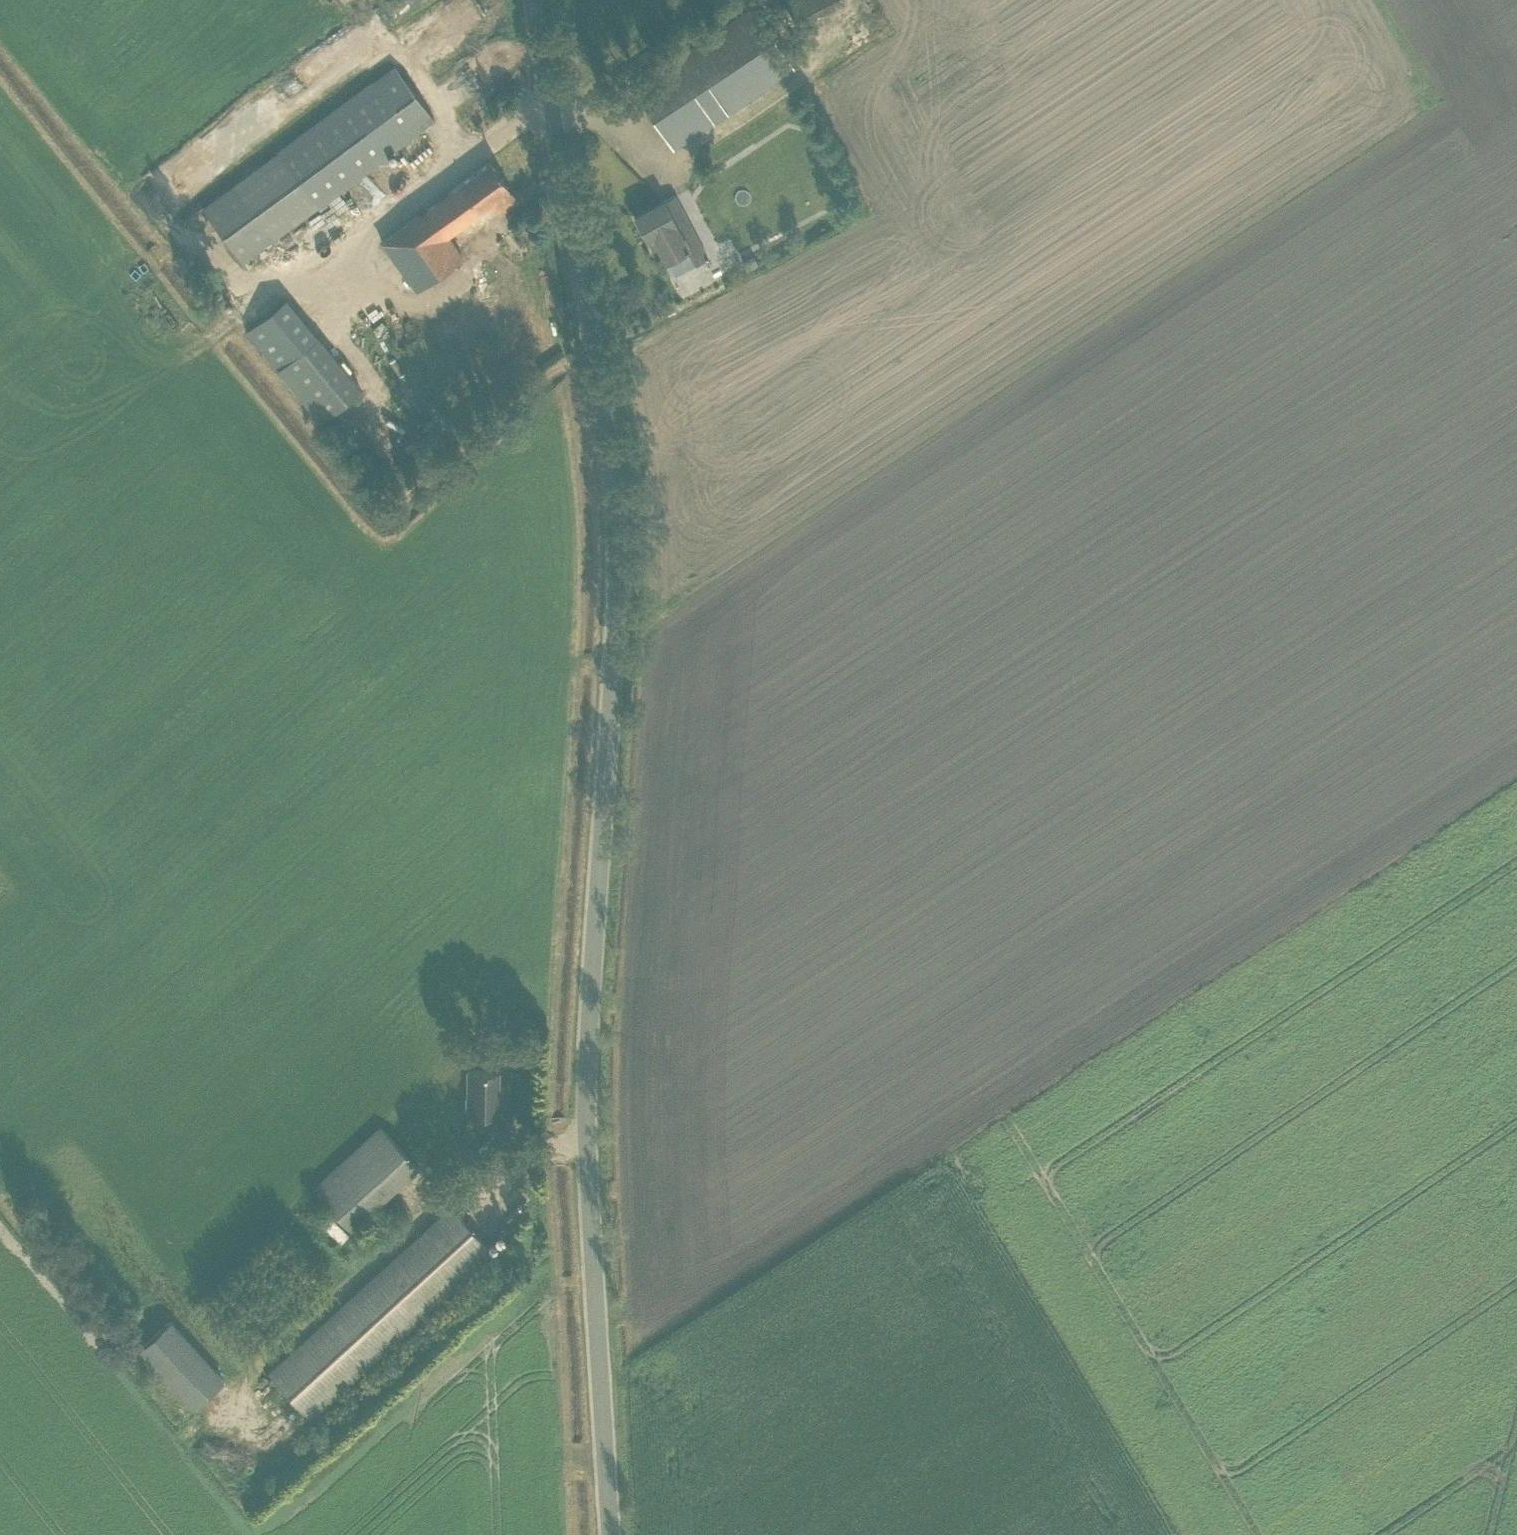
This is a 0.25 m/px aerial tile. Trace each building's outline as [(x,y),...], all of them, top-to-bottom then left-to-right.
[(797,23),(836,0),(783,0),(797,23)] [(672,146),(793,66),(752,4),(633,87),(672,146)] [(174,172),(241,262),(433,119),(367,30),(174,172)] [(486,222),(479,212),(491,204),(498,213),(517,200),(490,162),(381,242),(416,289),(461,255),(454,245),(486,222)] [(670,214),(663,201),(634,217),(646,240),(652,237),(665,262),(666,262),(674,276),(708,258),(681,208),(670,214)] [(752,254),(742,260),(748,269),(758,264),(752,254)] [(485,266),(489,279),(472,283),(493,362),(527,353),(502,261),(485,266)] [(320,420),(360,386),(284,296),(243,330),(320,420)] [(427,364),(418,368),(390,313),(346,335),(384,413),(438,387),(427,364)] [(467,1070),(467,1114),(500,1115),(500,1098),(498,1098),(498,1070),(467,1070)] [(416,1166),(380,1126),(282,1216),(318,1256),(416,1166)] [(270,1370),(311,1415),(491,1251),(450,1206),(270,1370)] [(168,1319),(137,1347),(194,1407),(224,1378),(214,1368),(214,1367),(168,1319)]
